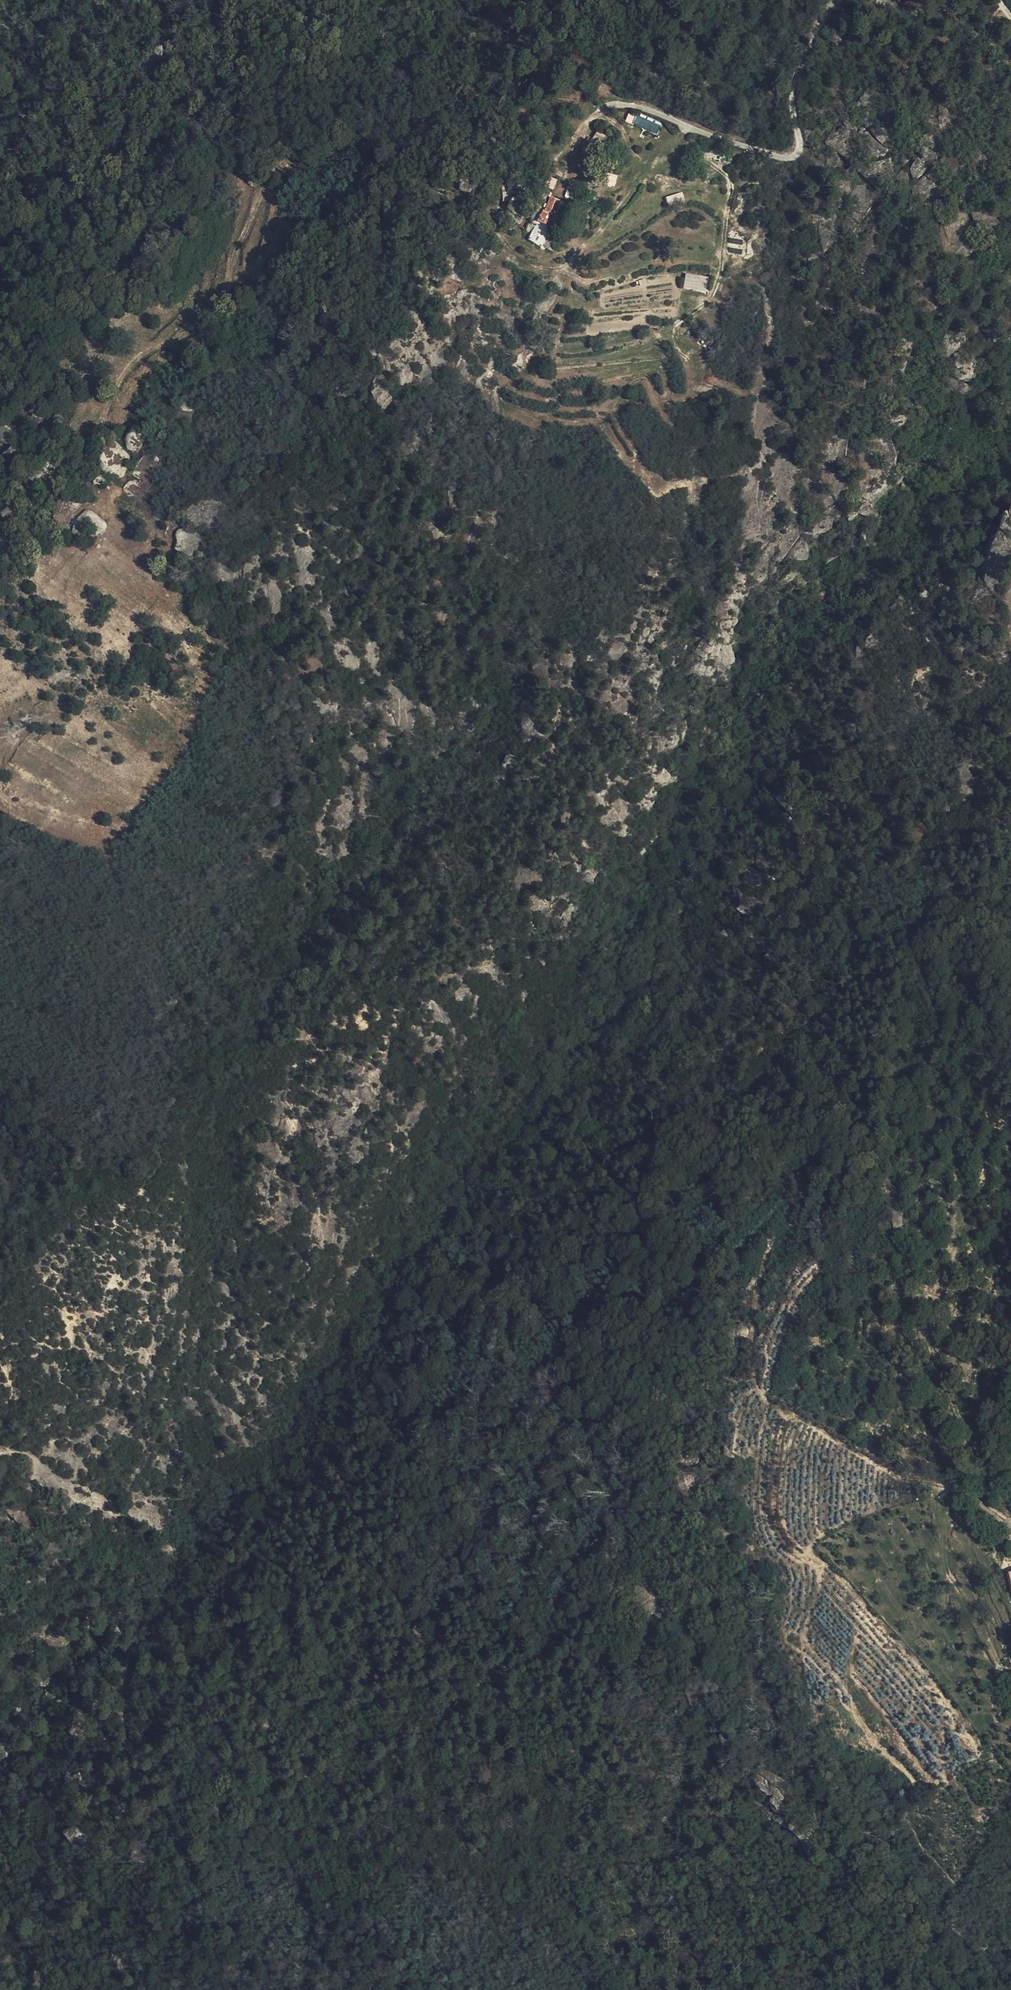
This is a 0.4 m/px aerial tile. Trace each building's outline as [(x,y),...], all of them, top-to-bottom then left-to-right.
[(636,115),(632,124),(657,134),(661,125),(636,115)] [(576,151),(573,156),(583,163),(586,158),(576,151)] [(583,163),(573,156),(566,168),(575,174),(583,163)] [(533,211),(527,222),(537,226),(541,214),(533,211)] [(533,243),(540,227),(537,226),(527,222),(519,238),(533,243)] [(728,240),(727,252),(741,253),(742,241),(728,240)] [(686,273),(683,288),(706,293),(709,277),(686,273)] [(1007,1607),(1010,1606),(1010,1582),(1001,1585),(1007,1607)] [(64,1832),(69,1840),(79,1834),(74,1826),(64,1832)]
